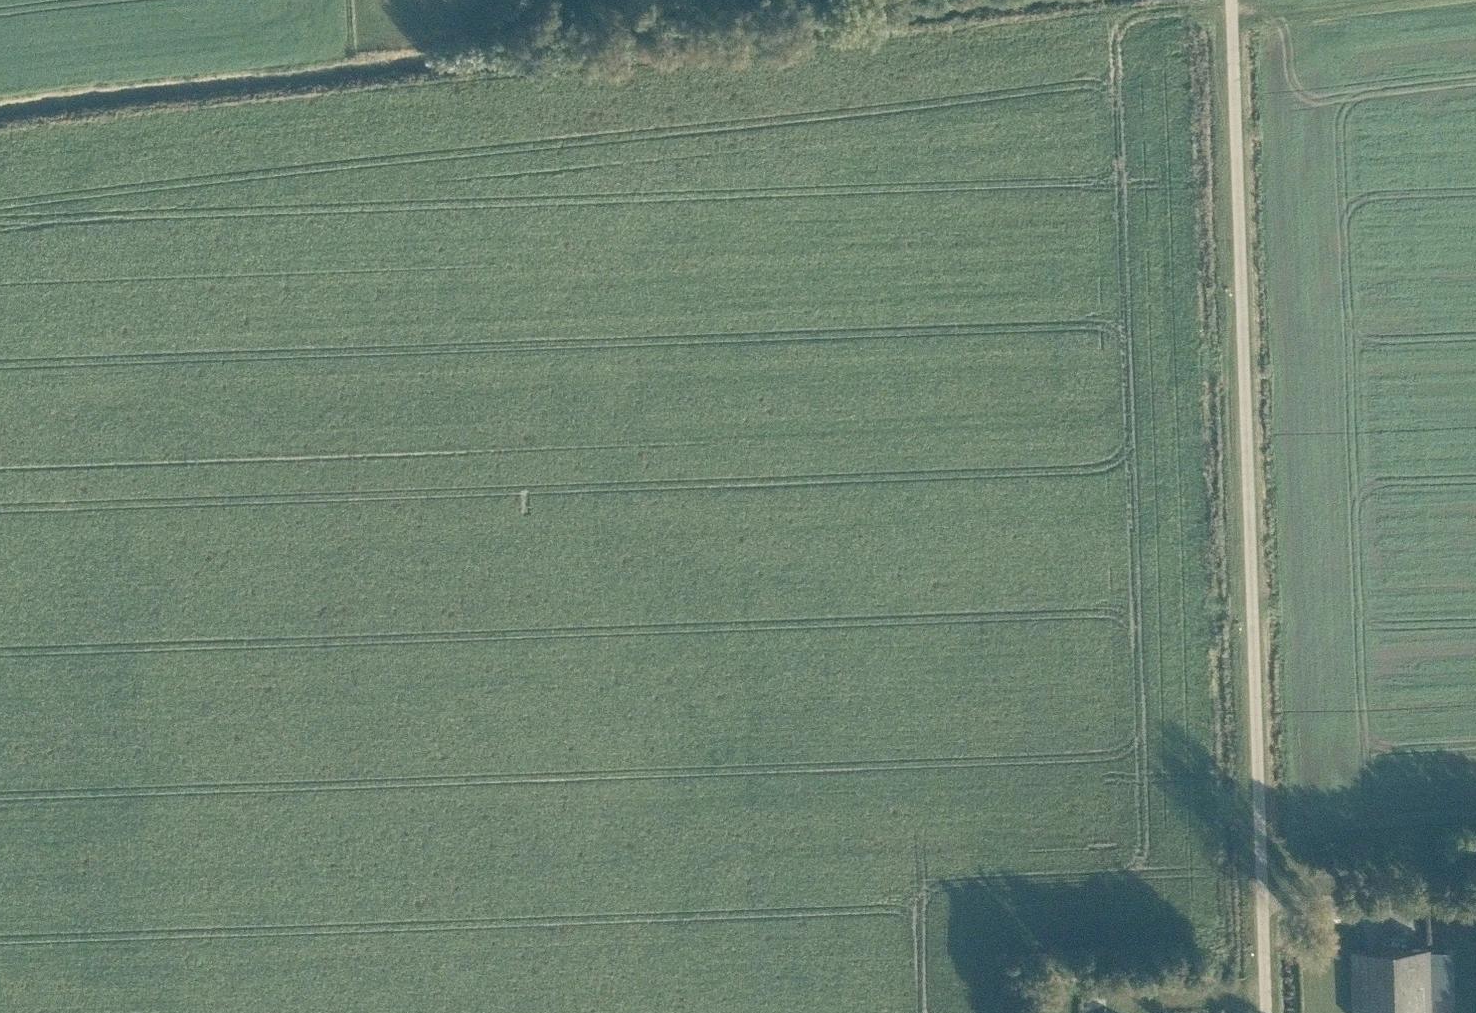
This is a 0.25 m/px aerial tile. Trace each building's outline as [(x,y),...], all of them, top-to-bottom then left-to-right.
[(1442,904),(1426,905),(1428,936),(1444,934),(1442,904)] [(1349,950),(1350,1012),(1429,1012),(1428,948),(1349,950)]
